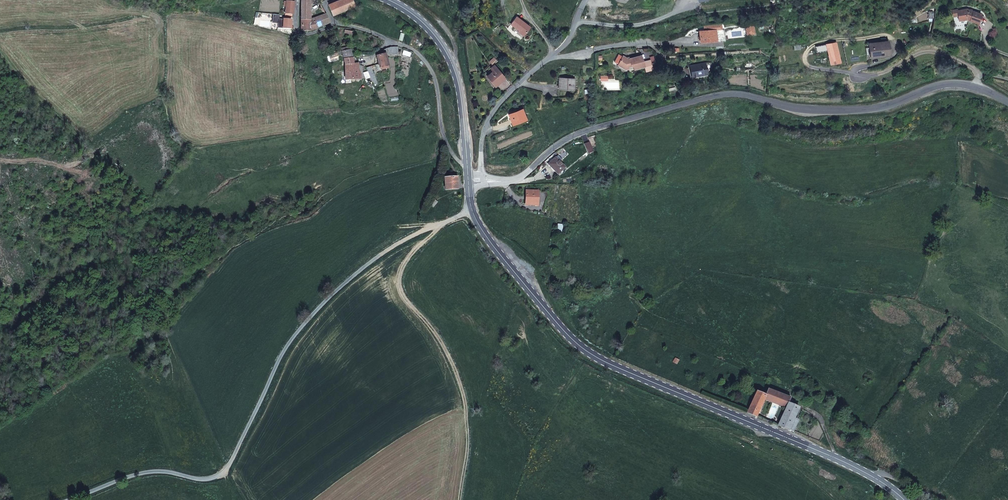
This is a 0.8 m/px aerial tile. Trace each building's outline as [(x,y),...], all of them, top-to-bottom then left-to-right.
[(322,26),(321,20),(310,21),(310,19),(310,0),(301,0),(301,31),(310,31),(322,26)] [(355,6),(352,0),(340,0),(329,5),(333,15),(355,6)] [(293,14),(294,2),(287,1),(285,14),(292,14),(293,14)] [(978,23),(981,14),(967,9),(958,11),(957,9),(952,10),(953,17),(958,16),(959,21),(966,20),(966,19),(978,23)] [(326,14),(310,19),(310,21),(321,20),(322,26),(330,23),(326,14)] [(530,27),(516,17),(510,24),(519,30),(525,34),(530,27)] [(291,26),(291,20),(278,19),(278,28),(291,29),(291,28),(291,26)] [(746,23),(747,34),(755,34),(754,22),(746,23)] [(705,30),(700,31),(701,42),(726,40),(725,29),(722,29),(722,24),(720,24),(704,25),(705,30)] [(890,55),(888,41),(869,44),(870,55),(878,54),(878,57),(890,55)] [(840,62),(836,43),(827,44),(830,64),(840,62)] [(352,58),(352,57),(351,52),(351,50),(348,47),(341,49),(344,59),(352,58)] [(379,56),(377,56),(378,61),(379,68),(388,66),(385,55),(399,54),(399,47),(391,47),(386,49),(384,50),(383,51),(378,55),(379,56)] [(653,65),(653,64),(653,63),(651,64),(650,60),(643,62),(642,55),(627,59),(627,58),(623,56),(618,65),(625,69),(628,69),(628,67),(633,66),(634,69),(644,67),(645,71),(653,69),(652,68),(654,67),(653,65)] [(353,59),(352,58),(344,59),(345,65),(346,80),(361,79),(361,74),(359,69),(353,69),(354,64),(353,59)] [(707,73),(705,63),(690,66),(692,76),(697,75),(697,77),(707,75),(707,73)] [(505,78),(494,65),(490,69),(493,72),(487,76),(495,86),(505,78)] [(367,68),(373,85),(377,83),(371,67),(367,68)] [(574,90),(574,79),(560,78),(559,89),(574,90)] [(526,119),(522,109),(509,115),(512,125),(526,119)] [(593,152),(589,142),(584,144),(588,154),(593,152)] [(565,168),(559,162),(562,160),(558,155),(548,164),(558,175),(565,168)] [(457,177),(444,178),(445,190),(457,189),(457,177)] [(526,191),(525,204),(537,205),(538,191),(526,191)] [(756,391),(747,413),(756,416),(759,409),(763,400),(766,401),(785,408),(778,425),(789,430),(793,432),(798,420),(794,418),(799,407),(788,403),(791,397),(767,388),(765,394),(756,391)]
